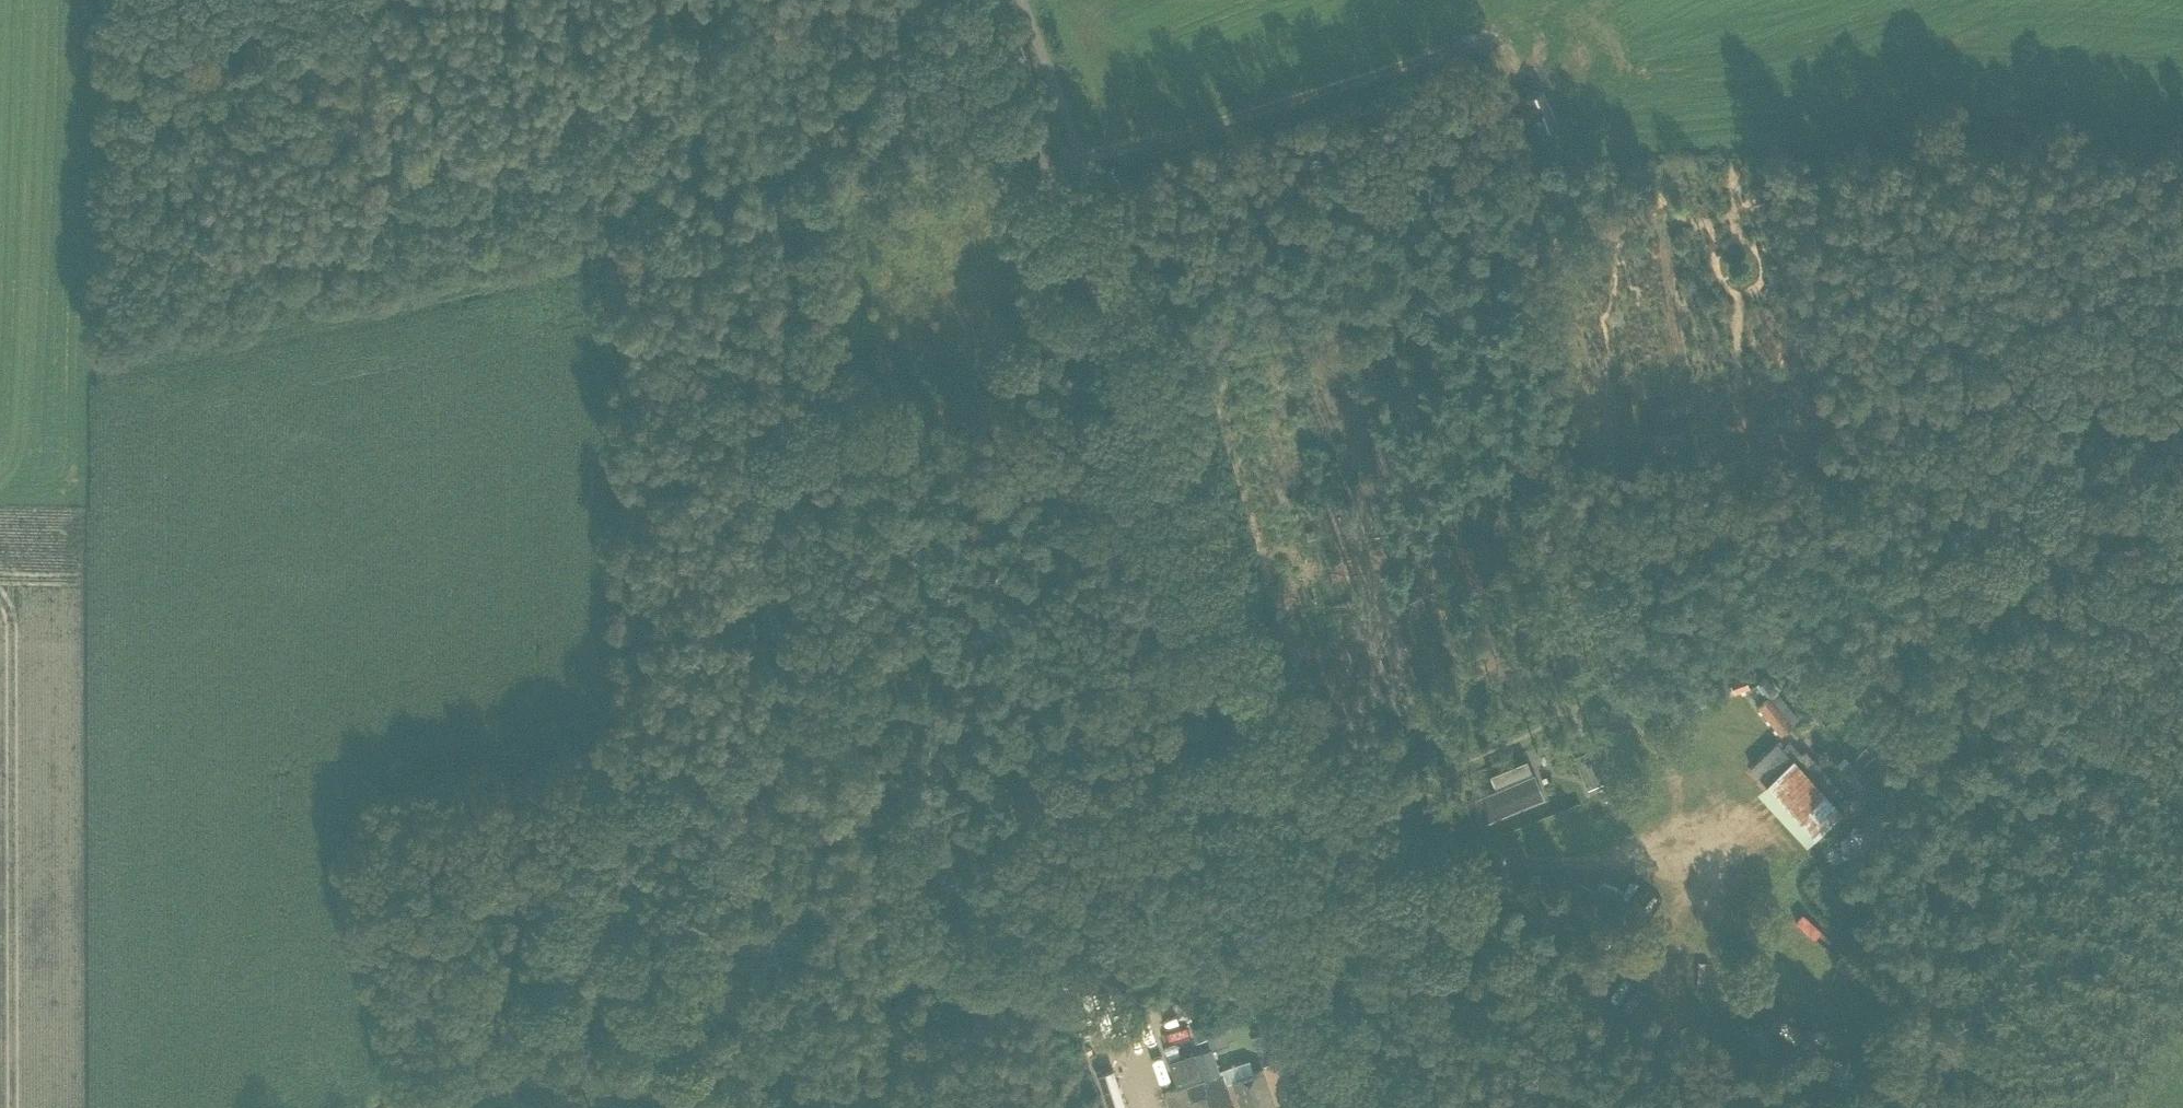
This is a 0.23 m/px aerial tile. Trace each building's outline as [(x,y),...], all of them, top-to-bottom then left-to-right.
[(1516,98),(1531,135),(1558,124),(1543,88),(1516,98)] [(1726,680),(1686,697),(1690,707),(1730,690),(1726,680)] [(1769,695),(1758,704),(1781,733),(1792,724),(1769,695)] [(1686,697),(1673,702),(1679,717),(1692,712),(1690,707),(1686,697)] [(1749,766),(1765,782),(1755,789),(1806,844),(1842,810),(1830,796),(1840,788),(1805,749),(1802,753),(1789,740),(1781,747),(1776,741),(1749,766)] [(1573,756),(1586,788),(1606,780),(1593,748),(1573,756)] [(1472,797),(1483,822),(1543,796),(1533,771),(1532,772),(1526,759),(1510,765),(1490,774),(1496,787),(1472,797)] [(1192,1030),(1196,1040),(1207,1036),(1203,1026),(1192,1030)] [(1253,1035),(1262,1063),(1282,1056),(1272,1028),(1253,1035)] [(1103,1051),(1096,1053),(1100,1066),(1112,1063),(1108,1046),(1102,1048),(1103,1051)] [(1170,1060),(1177,1084),(1203,1076),(1204,1079),(1186,1084),(1191,1098),(1206,1093),(1210,1107),(1223,1107),(1232,1105),(1222,1072),(1220,1073),(1211,1047),(1170,1060)] [(1241,1107),(1277,1107),(1264,1068),(1231,1079),(1241,1107)] [(1281,1107),(1298,1107),(1285,1075),(1271,1080),(1281,1107)]
